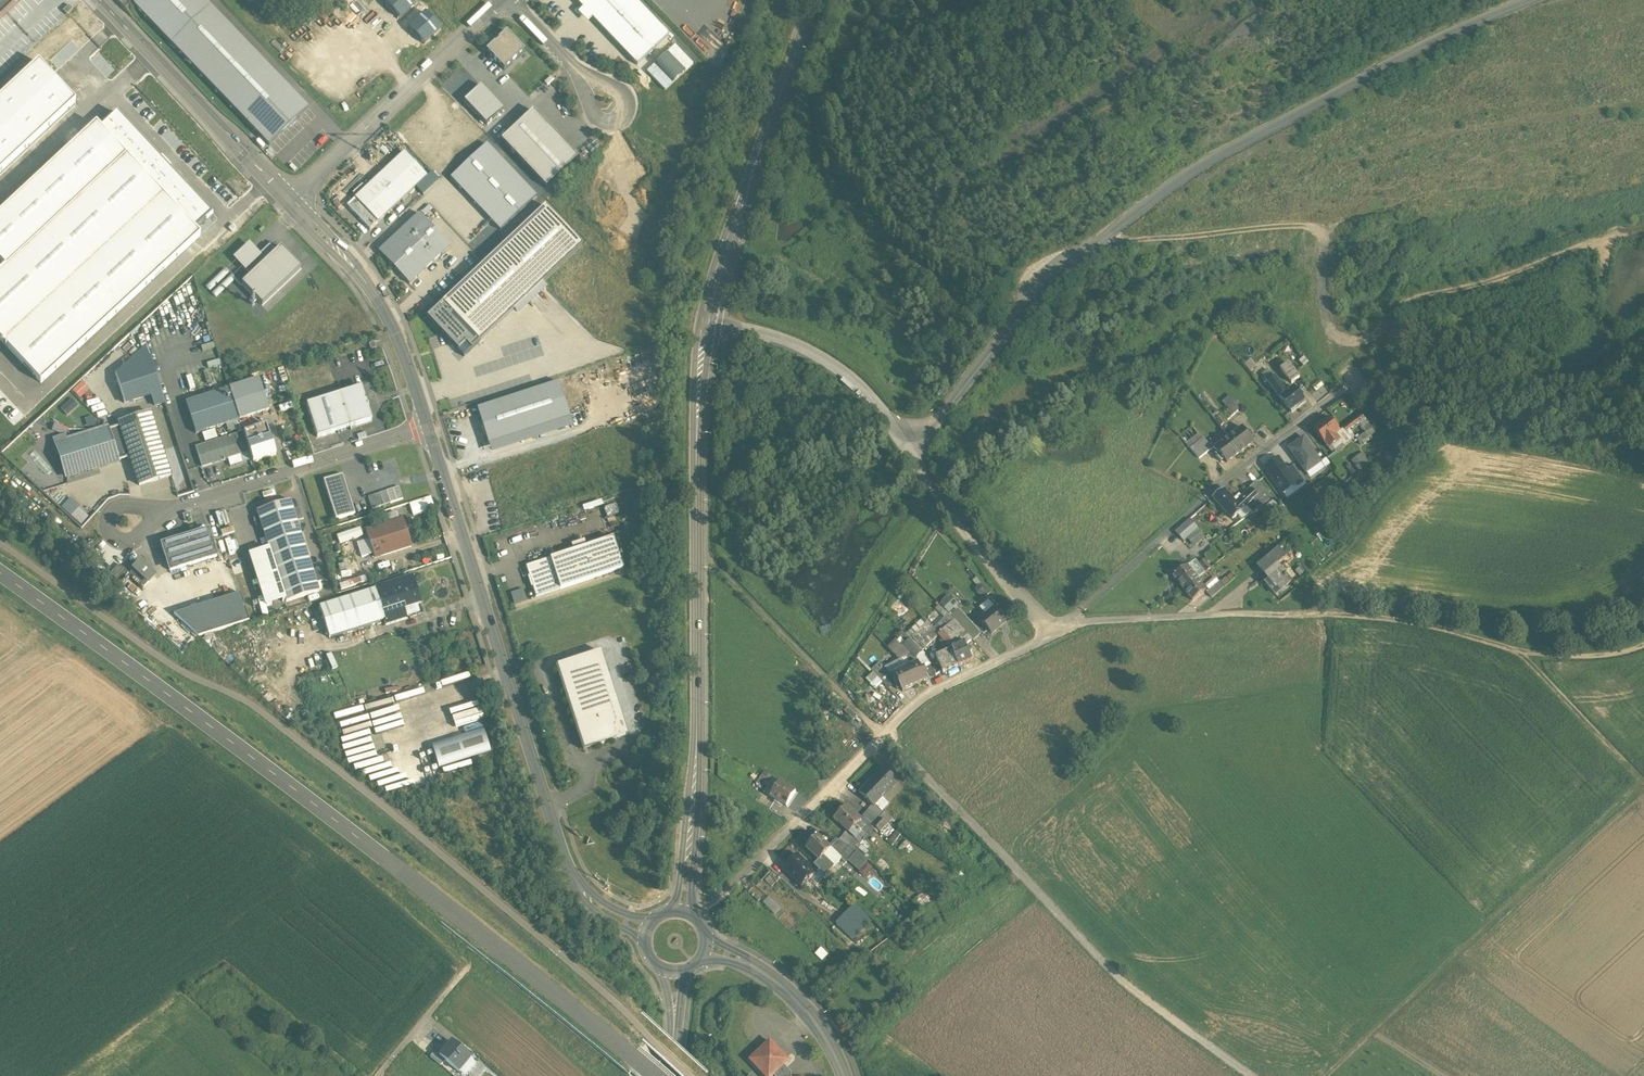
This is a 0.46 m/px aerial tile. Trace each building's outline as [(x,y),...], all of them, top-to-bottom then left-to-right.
[(22,0),(0,0),(0,20),(22,0)] [(211,7),(204,0),(140,0),(135,5),(172,44),(211,7)] [(400,19),(415,4),(411,0),(389,0),(385,4),(400,19)] [(583,9),(580,12),(589,22),(592,19),(638,66),(669,37),(633,0),(574,0),(583,9)] [(68,6),(62,11),(66,16),(72,10),(68,6)] [(269,147),(309,109),(211,7),(172,44),(269,147)] [(409,29),(423,44),(438,29),(424,15),(409,29)] [(504,70),(524,51),(506,32),(486,51),(504,70)] [(879,45),(866,46),(866,58),(879,58),(879,45)] [(674,47),(667,54),(685,73),(692,66),(674,47)] [(37,62),(0,97),(0,172),(75,101),(37,62)] [(646,74),(665,92),(672,85),(654,67),(646,74)] [(486,126),(503,111),(481,87),(464,102),(486,126)] [(546,188),(577,159),(532,112),(501,142),(546,188)] [(0,210),(0,263),(4,267),(0,271),(0,343),(41,386),(200,237),(195,231),(212,216),(116,115),(101,130),(93,122),(0,210)] [(500,231),(536,198),(487,145),(451,178),(500,231)] [(368,230),(427,177),(404,153),(346,206),(368,230)] [(444,305),(480,344),(583,248),(546,209),(444,305)] [(410,285),(451,245),(420,214),(380,253),(410,285)] [(264,305),(301,269),(281,248),(277,252),(270,245),(262,254),(250,242),(233,259),(249,275),(242,283),(264,305)] [(480,344),(444,305),(428,319),(465,358),(480,344)] [(154,406),(166,402),(146,343),(115,372),(125,404),(151,396),(154,406)] [(1303,357),(1299,361),(1304,365),(1308,361),(1303,357)] [(1255,365),(1250,359),(1245,363),(1250,369),(1255,365)] [(1288,362),(1280,368),(1292,383),(1300,377),(1288,362)] [(1288,391),(1275,376),(1268,382),(1280,397),(1288,391)] [(259,379),(229,389),(239,421),(269,411),(259,379)] [(1320,380),(1312,386),(1316,391),(1324,385),(1320,380)] [(82,383),(72,390),(79,399),(88,391),(82,383)] [(489,446),(569,421),(558,384),(478,410),(489,446)] [(1289,391),(1280,397),(1292,412),(1306,401),(1294,386),(1289,391)] [(362,387),(339,394),(350,428),(372,421),(362,387)] [(229,389),(186,403),(196,435),(239,421),(229,389)] [(339,394),(306,405),(317,438),(350,428),(339,394)] [(1231,394),(1222,401),(1228,408),(1237,401),(1231,394)] [(1228,419),(1242,407),(1237,401),(1228,408),(1223,413),(1228,419)] [(151,414),(119,424),(120,427),(125,443),(129,456),(139,487),(171,477),(151,414)] [(1226,422),(1221,415),(1215,418),(1220,426),(1226,422)] [(1361,415),(1344,428),(1347,432),(1360,422),(1364,419),(1361,415)] [(1329,418),(1314,430),(1329,449),(1340,441),(1340,440),(1336,435),(1340,432),(1340,431),(1329,418)] [(1374,434),(1364,419),(1360,422),(1368,432),(1371,436),(1374,434)] [(266,426),(243,433),(250,453),(253,463),(276,456),(266,426)] [(120,427),(107,432),(112,447),(125,443),(120,427)] [(1242,427),(1229,437),(1240,452),(1254,442),(1251,437),(1246,431),(1242,427)] [(1344,428),(1340,431),(1340,432),(1336,435),(1340,440),(1340,441),(1342,444),(1344,446),(1353,439),(1347,432),(1344,428)] [(215,430),(202,433),(204,442),(217,439),(215,430)] [(57,448),(67,479),(117,463),(112,447),(107,432),(57,448)] [(1368,432),(1357,440),(1360,443),(1371,436),(1368,432)] [(243,433),(196,449),(202,468),(223,461),(224,461),(225,461),(224,461),(228,460),(231,469),(243,465),(240,456),(250,453),(243,433)] [(1240,452),(1229,437),(1215,448),(1227,463),(1240,452)] [(1211,448),(1202,438),(1190,448),(1199,458),(1211,448)] [(1289,449),(1306,473),(1321,462),(1304,438),(1289,449)] [(1340,441),(1329,449),(1332,452),(1342,444),(1340,441)] [(1370,462),(1363,453),(1353,460),(1359,469),(1370,462)] [(1287,470),(1279,458),(1265,468),(1283,493),(1296,484),(1297,483),(1287,470)] [(1356,471),(1350,463),(1345,466),(1351,474),(1356,471)] [(1305,481),(1294,465),(1287,470),(1297,483),(1296,484),(1298,487),(1305,481)] [(342,475),(323,481),(336,520),(355,514),(342,475)] [(1271,499),(1258,482),(1249,490),(1262,505),(1271,499)] [(1232,502),(1222,491),(1213,498),(1233,519),(1247,505),(1254,512),(1262,505),(1249,490),(1239,499),(1234,504),(1232,502)] [(380,493),(368,497),(370,503),(382,499),(380,493)] [(412,514),(435,509),(432,497),(409,502),(412,514)] [(69,499),(60,509),(81,528),(90,518),(69,499)] [(382,499),(370,503),(372,509),(384,506),(382,500),(382,499)] [(1281,510),(1274,500),(1267,506),(1274,515),(1281,510)] [(290,501),(257,512),(286,603),(319,592),(290,501)] [(402,519),(367,531),(369,540),(374,554),(375,558),(411,547),(402,519)] [(1177,532),(1184,541),(1198,529),(1190,520),(1177,532)] [(171,573),(219,558),(210,532),(163,547),(171,573)] [(1195,533),(1188,538),(1194,545),(1201,539),(1195,533)] [(369,540),(357,544),(362,558),(374,554),(369,540)] [(612,540),(550,560),(560,590),(622,570),(612,540)] [(266,543),(263,544),(265,550),(250,555),(266,608),(285,602),(266,543)] [(1290,580),(1277,565),(1286,557),(1278,549),(1258,566),(1268,579),(1264,582),(1272,591),(1282,583),(1284,585),(1290,580)] [(1197,558),(1187,566),(1197,578),(1197,579),(1206,572),(1199,563),(1200,563),(1197,558)] [(1199,563),(1206,572),(1211,568),(1205,559),(1200,563),(1199,563)] [(363,572),(374,567),(371,560),(360,565),(363,572)] [(550,560),(526,567),(536,598),(560,590),(550,560)] [(154,578),(140,565),(134,571),(148,584),(154,578)] [(1197,578),(1187,566),(1173,576),(1184,589),(1197,578)] [(120,567),(111,575),(119,584),(128,576),(120,567)] [(148,584),(134,571),(130,575),(144,588),(148,584)] [(412,578),(374,590),(384,621),(386,625),(406,619),(403,609),(420,604),(412,578)] [(1197,578),(1184,589),(1192,601),(1206,590),(1197,579),(1197,578)] [(1220,581),(1207,592),(1212,597),(1225,586),(1220,581)] [(374,590),(319,607),(329,639),(384,621),(374,590)] [(524,592),(511,594),(512,603),(525,601),(524,592)] [(198,639),(248,623),(249,622),(240,595),(174,616),(198,639)] [(949,597),(947,599),(946,598),(942,603),(943,604),(941,606),(947,613),(952,608),(956,604),(949,597)] [(988,600),(979,608),(985,616),(995,608),(988,600)] [(985,616),(980,620),(991,633),(1006,620),(995,607),(985,616)] [(952,608),(947,613),(951,617),(956,612),(952,608)] [(956,612),(951,617),(954,620),(955,621),(960,616),(956,612)] [(965,621),(960,616),(955,621),(964,630),(969,625),(965,621)] [(955,621),(954,620),(938,635),(939,636),(950,649),(964,642),(965,645),(972,639),(964,630),(955,621)] [(912,637),(909,639),(910,641),(921,652),(939,636),(938,635),(927,623),(912,637)] [(981,633),(971,623),(969,625),(964,630),(972,639),(973,641),(981,633)] [(906,636),(905,635),(901,639),(906,645),(910,641),(909,639),(906,636)] [(921,652),(910,641),(906,645),(905,646),(915,658),(921,652)] [(964,642),(950,649),(951,650),(958,666),(972,660),(965,645),(964,642)] [(951,650),(936,657),(943,672),(958,666),(951,650)] [(598,652),(558,665),(557,665),(557,667),(577,728),(584,750),(595,746),(605,743),(627,736),(626,735),(601,653),(600,653),(600,652),(598,652)] [(921,668),(918,662),(906,667),(914,686),(926,681),(923,673),(921,668)] [(890,674),(881,664),(873,671),(883,682),(891,675),(890,674)] [(906,667),(894,673),(897,679),(900,687),(902,691),(914,686),(906,667)] [(872,694),(880,685),(872,677),(863,686),(872,694)] [(483,731),(431,747),(438,770),(490,754),(483,731)] [(416,770),(428,767),(426,758),(414,761),(416,770)] [(883,768),(872,780),(887,794),(898,782),(883,768)] [(887,794),(872,780),(859,792),(873,805),(874,807),(876,805),(883,798),(887,794)] [(795,792),(778,782),(769,797),(786,807),(795,792)] [(883,798),(876,805),(882,811),(883,809),(889,803),(883,798)] [(862,819),(847,805),(834,819),(847,830),(855,838),(862,832),(856,826),(862,819)] [(882,811),(876,805),(874,807),(873,805),(868,810),(869,811),(879,817),(885,811),(883,809),(882,811)] [(855,838),(847,830),(839,840),(854,849),(875,827),(872,824),(879,817),(869,811),(862,819),(856,826),(862,832),(855,838)] [(893,819),(885,811),(879,817),(888,823),(893,819)] [(888,823),(879,817),(872,824),(875,827),(880,832),(888,823)] [(831,847),(818,835),(806,848),(819,860),(823,856),(831,847)] [(839,840),(838,839),(833,845),(848,859),(859,869),(867,860),(858,851),(854,849),(839,840)] [(848,859),(833,845),(831,847),(823,856),(834,866),(841,858),(845,862),(848,859)] [(797,856),(784,869),(785,870),(786,869),(792,875),(791,876),(800,885),(807,878),(809,880),(815,873),(797,856)] [(834,866),(823,856),(819,860),(814,865),(825,875),(834,866)] [(868,864),(860,872),(864,876),(872,868),(868,864)] [(769,896),(764,901),(775,912),(781,907),(769,896)] [(856,905),(837,924),(852,940),(872,920),(856,905)] [(768,1040),(747,1060),(763,1075),(772,1075),(773,1075),(783,1065),(788,1060),(768,1040)] [(451,1042),(440,1056),(446,1060),(457,1070),(468,1057),(451,1042)] [(440,1056),(435,1052),(431,1057),(441,1066),(446,1060),(440,1056)] [(773,1075),(790,1075),(790,1072),(783,1065),(773,1075)]
